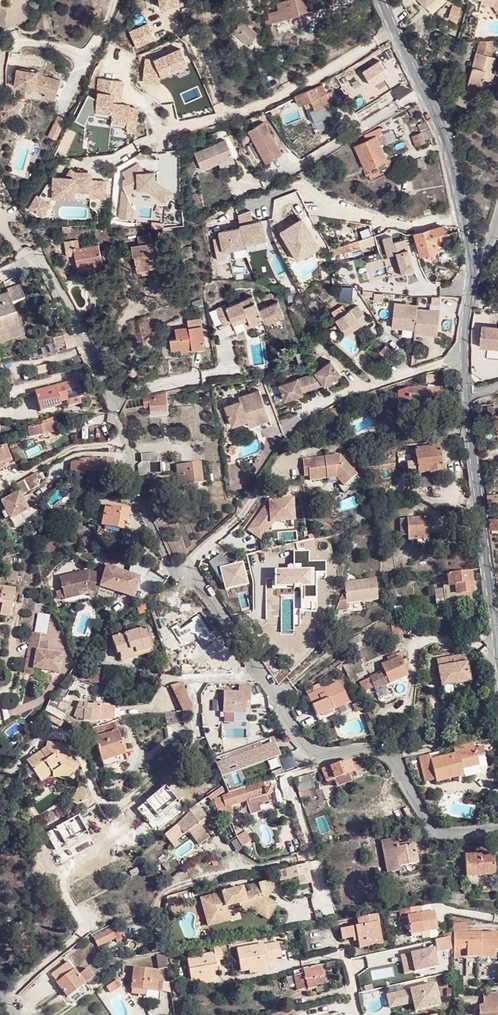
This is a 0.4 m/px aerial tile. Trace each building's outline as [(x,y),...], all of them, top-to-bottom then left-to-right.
[(278,11),(280,11),(282,19),(299,15),(299,13),(311,10),(308,0),(288,0),(276,3),(278,11)] [(481,2),(494,5),(496,12),(497,12),(497,0),(481,0),(481,2)] [(460,12),(451,8),(447,17),(456,20),(460,12)] [(267,25),(283,20),(282,19),(280,11),(278,11),(268,14),(269,21),(266,22),(267,25)] [(242,20),(233,32),(251,45),(260,33),(242,20)] [(475,51),(494,56),(497,41),(497,40),(477,40),(475,51)] [(475,51),(467,82),(480,86),(481,79),(491,81),(494,72),(490,71),(494,56),(475,51)] [(31,94),(42,96),(45,96),(44,100),(54,102),(58,81),(41,77),(33,75),(15,72),(12,91),(31,94)] [(294,94),(294,96),(298,105),(310,100),(314,108),(330,102),(322,83),(311,87),(294,94)] [(310,101),(303,103),(307,112),(314,110),(310,101)] [(266,125),(249,133),(265,166),(283,157),(266,125)] [(369,178),(390,168),(380,146),(376,138),(383,135),(380,128),(365,135),(367,140),(354,146),(369,178)] [(425,140),(433,137),(429,129),(412,136),(416,145),(425,141),(425,140)] [(376,138),(380,146),(387,143),(383,135),(376,138)] [(226,141),(194,154),(202,173),(234,159),(226,141)] [(122,190),(119,219),(133,221),(133,209),(126,194),(138,190),(146,190),(167,205),(175,195),(154,181),(154,173),(137,173),(133,166),(122,171),(126,179),(123,180),(123,187),(125,190),(122,190)] [(37,195),(28,209),(45,219),(53,205),(50,204),(52,202),(75,202),(75,200),(91,201),(91,200),(106,201),(107,181),(93,180),(93,173),(75,172),(70,169),(65,178),(53,178),(52,184),(47,184),(40,197),(37,195)] [(256,210),(263,225),(270,223),(264,207),(256,210)] [(420,256),(438,250),(445,248),(447,248),(442,226),(414,235),(420,256)] [(134,257),(136,271),(162,266),(161,258),(156,259),(156,252),(154,252),(151,235),(137,238),(139,246),(130,248),(132,257),(134,257)] [(346,244),(328,250),(329,256),(377,244),(374,235),(365,237),(346,244)] [(392,235),(382,237),(390,274),(414,269),(407,237),(393,240),(392,235)] [(76,272),(85,271),(84,267),(93,266),(101,265),(98,245),(78,248),(77,239),(63,241),(65,256),(74,255),(76,272)] [(162,266),(136,271),(137,275),(163,271),(162,266)] [(22,330),(16,313),(14,314),(10,315),(7,305),(10,304),(23,299),(18,286),(5,290),(7,294),(8,296),(0,299),(0,338),(22,330)] [(225,305),(218,308),(216,309),(220,319),(222,325),(230,322),(235,334),(251,327),(249,323),(261,318),(251,296),(226,307),(225,305)] [(357,306),(355,307),(362,314),(369,321),(357,306)] [(416,311),(417,308),(393,306),(391,330),(414,332),(416,311)] [(362,314),(355,307),(335,320),(340,329),(355,320),(354,319),(362,314)] [(440,314),(416,311),(414,332),(414,336),(437,339),(440,314)] [(359,327),(369,321),(362,314),(354,319),(355,320),(359,327)] [(170,350),(180,349),(190,347),(191,350),(204,348),(199,318),(186,320),(188,328),(174,330),(175,339),(168,340),(170,350)] [(249,323),(251,327),(262,321),(261,318),(249,323)] [(345,336),(359,327),(355,320),(340,329),(345,336)] [(483,325),(481,347),(497,348),(497,326),(483,325)] [(0,338),(0,343),(24,335),(22,330),(0,338)] [(379,351),(386,358),(393,352),(386,345),(379,351)] [(284,384),(289,400),(301,396),(301,393),(322,386),(323,388),(340,378),(331,364),(313,375),(284,384)] [(12,384),(11,377),(0,378),(0,385),(12,384)] [(55,386),(55,387),(34,391),(37,410),(52,408),(52,407),(59,405),(58,402),(80,398),(77,382),(55,386)] [(282,402),(289,400),(284,384),(278,386),(282,402)] [(407,388),(397,391),(397,399),(407,399),(406,408),(420,408),(420,410),(435,411),(435,389),(407,388)] [(239,401),(224,407),(232,427),(253,419),(257,430),(271,425),(257,390),(238,398),(239,401)] [(149,404),(150,410),(167,406),(165,392),(148,396),(149,404)] [(407,399),(397,399),(396,409),(406,410),(406,408),(407,399)] [(167,406),(150,410),(152,417),(169,414),(167,406)] [(29,428),(30,436),(57,430),(54,421),(45,423),(45,424),(29,428)] [(11,463),(4,446),(0,447),(0,468),(11,463)] [(429,474),(443,472),(439,446),(414,450),(416,460),(418,473),(429,472),(429,474)] [(137,475),(137,477),(147,474),(145,462),(155,461),(154,454),(139,456),(140,462),(136,466),(136,470),(137,475)] [(327,460),(327,457),(303,458),(303,475),(308,475),(308,479),(326,479),(337,479),(343,487),(356,478),(342,457),(333,457),(333,460),(327,460)] [(111,473),(111,459),(93,458),(93,460),(89,460),(85,459),(70,463),(70,473),(82,474),(82,471),(111,473)] [(399,463),(394,464),(397,482),(419,479),(418,473),(416,460),(410,461),(399,463)] [(13,467),(11,463),(0,468),(0,472),(13,467)] [(174,466),(176,485),(200,483),(198,464),(174,466)] [(0,492),(0,503),(9,519),(27,510),(20,495),(36,488),(35,472),(14,485),(0,492)] [(337,479),(326,479),(325,483),(335,483),(343,493),(359,482),(356,478),(343,487),(337,479)] [(488,505),(497,504),(497,494),(487,495),(488,505)] [(295,522),(293,496),(267,497),(244,531),(260,541),(273,523),(295,522)] [(68,506),(59,514),(66,522),(75,514),(68,506)] [(103,506),(98,533),(120,536),(123,522),(126,523),(128,511),(103,506)] [(427,526),(430,526),(430,517),(399,519),(400,530),(400,536),(408,535),(408,539),(428,538),(427,532),(427,526)] [(491,529),(497,529),(497,518),(490,518),(491,529)] [(251,565),(254,578),(255,581),(265,578),(271,577),(282,574),(278,556),(251,562),(251,565)] [(305,576),(295,578),(300,603),(320,600),(312,559),(302,560),(305,576)] [(254,578),(251,565),(244,566),(247,580),(254,578)] [(447,573),(448,582),(442,582),(445,604),(475,600),(471,570),(447,573)] [(90,571),(61,578),(66,594),(101,591),(115,594),(118,581),(105,579),(105,574),(90,571)] [(282,574),(271,577),(273,582),(274,587),(285,584),(282,574)] [(374,577),(337,583),(330,611),(346,609),(345,602),(377,598),(374,577)] [(265,578),(255,581),(258,591),(268,589),(266,583),(265,578)] [(3,603),(1,613),(11,616),(17,589),(0,585),(0,602),(3,603)] [(190,633),(200,633),(200,609),(186,609),(186,615),(164,615),(164,624),(176,624),(176,631),(173,631),(173,640),(190,639),(190,633)] [(402,633),(400,624),(390,626),(391,635),(399,633),(402,633)] [(134,650),(136,655),(152,649),(144,627),(111,640),(117,656),(120,655),(134,650)] [(46,636),(28,634),(22,672),(32,674),(32,668),(58,672),(60,654),(44,652),(46,636)] [(134,650),(120,655),(122,660),(136,655),(134,650)] [(453,664),(469,662),(468,655),(452,657),(453,664)] [(408,676),(400,660),(399,657),(396,659),(380,666),(383,673),(369,679),(375,691),(408,676)] [(453,664),(452,657),(439,659),(442,686),(471,682),(469,662),(453,664)] [(173,670),(169,662),(158,663),(159,672),(173,670)] [(63,698),(76,680),(68,675),(68,676),(67,677),(69,680),(63,688),(61,686),(52,699),(50,697),(44,710),(56,717),(60,712),(53,706),(57,701),(58,701),(62,696),(63,698)] [(315,717),(333,709),(348,703),(339,682),(309,695),(313,705),(311,706),(315,717)] [(183,686),(182,683),(176,683),(171,686),(178,700),(182,711),(190,711),(192,707),(183,686)] [(224,713),(246,713),(246,706),(246,702),(250,702),(250,685),(238,685),(238,692),(224,692),(224,713)] [(97,721),(99,706),(87,705),(79,703),(74,717),(82,719),(97,721)] [(333,709),(315,717),(317,721),(334,714),(333,709)] [(373,711),(366,714),(370,720),(376,717),(373,711)] [(59,727),(62,722),(49,715),(46,720),(59,727)] [(126,761),(114,720),(103,725),(106,734),(93,738),(95,742),(102,768),(126,761)] [(106,734),(103,725),(81,733),(85,745),(95,742),(93,738),(106,734)] [(270,738),(257,743),(258,747),(272,742),(270,738)] [(257,743),(213,759),(220,774),(228,771),(227,768),(235,766),(236,768),(275,754),(272,742),(258,747),(257,743)] [(46,748),(41,751),(26,761),(37,776),(48,768),(52,774),(60,768),(65,775),(72,770),(64,758),(66,754),(47,743),(46,748)] [(472,743),(453,748),(454,754),(431,760),(430,754),(418,757),(425,782),(435,780),(436,782),(458,776),(456,770),(462,769),(478,765),(474,749),(472,743)] [(354,773),(359,771),(366,769),(363,760),(351,763),(350,761),(346,762),(345,762),(330,767),(321,770),(326,782),(334,779),(337,787),(352,782),(351,778),(355,777),(354,773)] [(48,768),(37,776),(40,782),(52,774),(48,768)] [(269,773),(271,779),(281,775),(280,769),(269,773)] [(297,792),(300,799),(314,794),(308,774),(293,779),(297,792)] [(262,782),(253,784),(254,786),(221,797),(222,799),(225,807),(246,801),(247,803),(250,805),(257,802),(258,805),(268,802),(266,795),(271,793),(269,787),(265,789),(262,782)] [(87,801),(82,787),(71,790),(75,805),(87,801)] [(225,807),(222,799),(213,803),(219,818),(223,817),(225,821),(230,819),(225,807)] [(81,813),(77,808),(66,813),(47,824),(50,830),(81,813)] [(171,843),(183,834),(188,831),(194,839),(204,832),(198,823),(206,818),(201,811),(193,816),(190,811),(176,824),(164,834),(171,843)] [(81,813),(50,830),(53,834),(83,818),(81,813)] [(388,866),(389,871),(398,870),(398,866),(417,862),(414,844),(397,847),(396,839),(381,841),(385,867),(388,866)] [(484,872),(494,872),(493,853),(464,855),(466,877),(484,875),(484,872)] [(297,877),(299,885),(311,882),(307,864),(277,871),(280,881),(297,877)] [(242,889),(205,898),(208,914),(226,910),(228,916),(251,911),(263,919),(272,905),(267,901),(273,886),(272,880),(248,888),(250,895),(243,896),(242,889)] [(248,888),(242,889),(243,896),(250,895),(248,888)] [(463,901),(464,890),(452,889),(451,900),(463,901)] [(165,904),(165,908),(178,905),(175,895),(165,897),(165,904)] [(205,898),(200,899),(204,915),(207,927),(229,922),(228,916),(226,910),(208,914),(205,898)] [(272,905),(263,919),(267,922),(277,908),(272,905)] [(436,931),(433,912),(420,915),(417,916),(415,908),(399,912),(401,919),(407,919),(410,935),(436,931)] [(365,940),(380,937),(376,915),(357,919),(358,926),(340,930),(341,939),(356,937),(358,948),(367,947),(365,940)] [(466,923),(466,917),(452,915),(452,922),(466,923)] [(453,948),(453,949),(453,957),(494,957),(494,950),(497,950),(497,933),(496,931),(491,931),(491,934),(466,934),(466,923),(452,922),(453,948)] [(115,926),(110,928),(92,937),(97,947),(115,938),(116,942),(122,939),(115,926)] [(365,940),(367,947),(382,944),(380,937),(365,940)] [(272,951),(273,958),(281,957),(278,942),(236,949),(240,970),(249,969),(267,966),(266,959),(265,953),(272,951)] [(199,979),(217,976),(215,961),(222,960),(219,945),(213,946),(214,955),(187,959),(190,980),(199,979)] [(166,967),(164,954),(164,953),(155,954),(158,968),(166,967)] [(369,954),(363,956),(366,966),(372,965),(369,954)] [(366,966),(363,956),(349,959),(352,974),(362,971),(361,967),(366,966)] [(92,977),(86,969),(78,974),(68,962),(51,975),(57,983),(56,983),(66,996),(92,977)] [(320,965),(307,968),(293,971),(296,991),(307,989),(307,990),(315,988),(315,986),(322,985),(321,977),(322,977),(320,965)] [(156,981),(157,971),(133,968),(130,988),(144,990),(160,992),(161,982),(156,981)] [(454,973),(454,990),(461,990),(462,990),(462,975),(459,976),(459,971),(453,971),(454,973)] [(217,976),(199,979),(200,984),(218,980),(217,976)] [(117,980),(106,987),(110,993),(121,986),(117,980)] [(438,1005),(433,984),(400,992),(403,1005),(412,1003),(414,1011),(438,1005)] [(403,1005),(400,992),(386,995),(389,1008),(403,1005)] [(483,994),(483,1004),(479,1006),(480,1014),(497,1014),(497,993),(483,994)]
